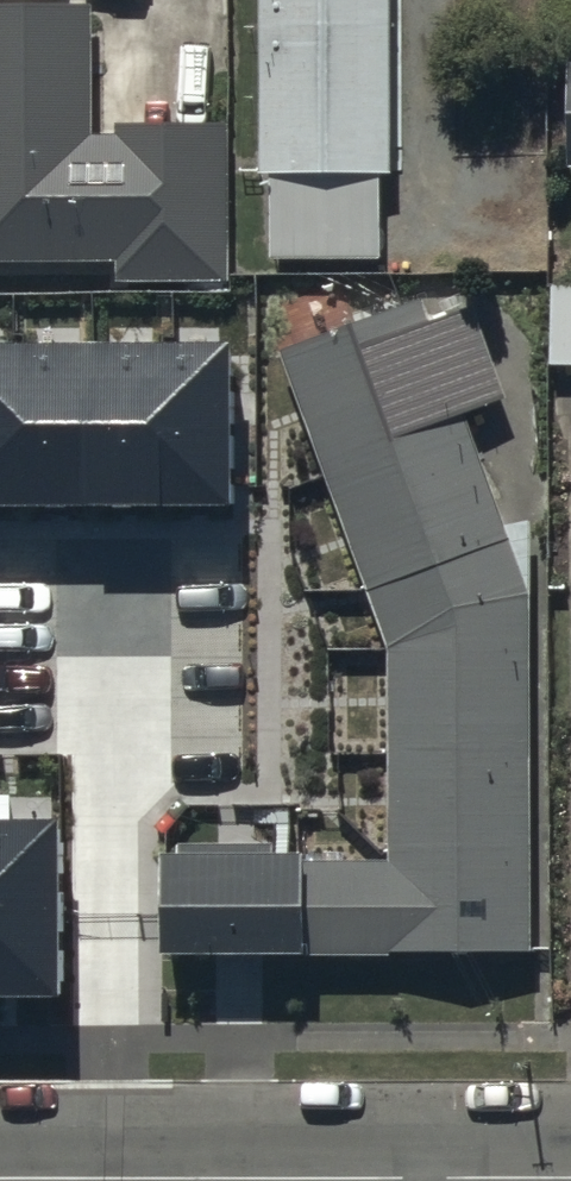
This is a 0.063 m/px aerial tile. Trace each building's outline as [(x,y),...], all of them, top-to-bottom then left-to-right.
[(271,180),(282,180),(281,265),(385,266),(385,181),(399,181),(400,0),(271,0),(271,180)] [(0,16),(0,273),(124,272),(124,294),(234,294),(233,134),(129,135),(129,147),(98,147),(97,16),(0,16)] [(570,374),(570,297),(562,297),(562,374),(570,374)] [(405,308),(282,361),(289,380),(271,387),(297,454),(314,447),(376,615),(397,670),(400,885),(321,886),(321,870),(175,872),(176,970),(310,969),(310,972),(540,975),(538,564),(521,571),(518,563),(520,562),(473,441),(518,424),(482,331),(438,348),(429,324),(414,330),(405,308)] [(0,345),(0,504),(229,501),(228,343),(0,345)] [(0,820),(0,994),(56,994),(57,820),(0,820)]
